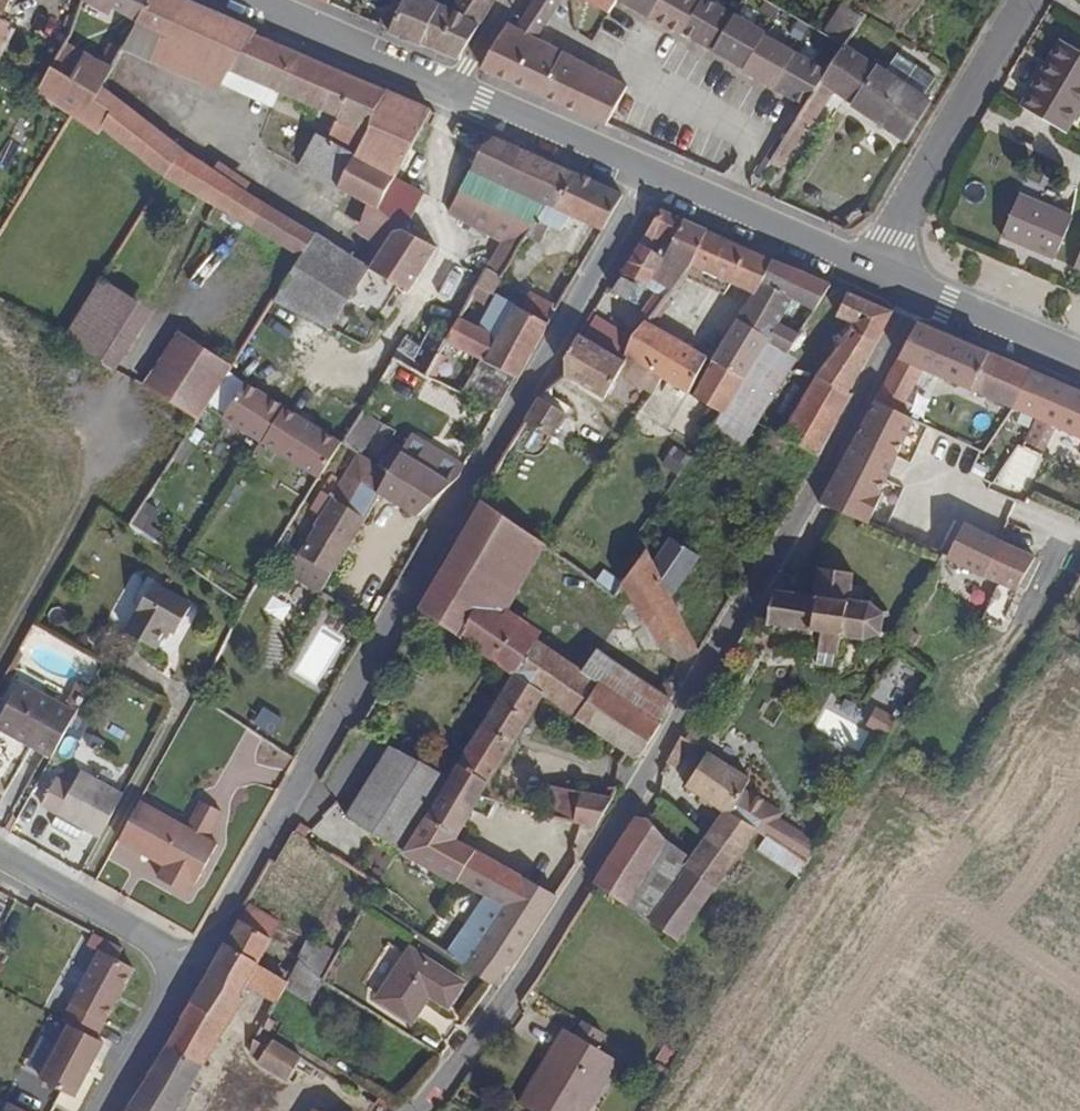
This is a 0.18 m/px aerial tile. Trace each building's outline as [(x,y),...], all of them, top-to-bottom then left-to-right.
[(13,0),(0,0),(0,26),(13,0)] [(85,3),(135,25),(149,0),(87,0),(85,3)] [(260,35),(179,0),(149,0),(135,25),(120,51),(134,53),(140,39),(149,40),(153,28),(188,42),(170,80),(211,99),(212,91),(228,96),(241,71),(258,39),(260,35)] [(328,9),(331,0),(306,0),(328,9)] [(391,43),(451,65),(494,0),(452,0),(442,17),(412,6),(391,43)] [(523,28),(513,22),(484,66),(607,129),(631,91),(542,40),(568,0),(542,0),(523,28)] [(708,0),(705,0),(704,1),(702,0),(584,0),(611,16),(621,3),(682,39),(684,36),(746,72),(744,75),(808,112),(817,96),(830,73),(766,37),(767,34),(708,0)] [(851,20),(855,12),(847,7),(842,15),(851,20)] [(847,43),(858,24),(851,20),(842,15),(830,34),(847,43)] [(13,37),(0,29),(0,64),(13,37)] [(60,46),(63,39),(49,32),(40,52),(54,59),(60,46)] [(281,87),(296,55),(258,39),(241,71),(281,87)] [(1020,108),(1064,133),(1079,106),(1079,53),(1061,41),(1020,108)] [(94,87),(114,49),(106,45),(95,66),(80,58),(70,80),(91,92),(94,87)] [(70,80),(80,58),(60,46),(54,59),(50,67),(70,80)] [(927,101),(940,80),(899,55),(886,76),(843,49),(830,73),(817,96),(905,148),(933,105),(927,101)] [(431,110),(296,55),(281,87),(334,107),(328,117),(337,123),(325,146),(311,140),(298,171),(410,228),(428,210),(392,190),(431,110)] [(318,233),(320,227),(161,132),(94,87),(91,92),(70,80),(50,67),(37,99),(72,120),(99,136),(104,131),(161,171),(223,207),(268,233),(304,253),(318,233)] [(526,242),(565,174),(489,138),(475,145),(444,208),(503,239),(522,249),(526,242)] [(617,199),(565,174),(526,242),(540,248),(547,233),(558,239),(568,220),(597,235),(617,199)] [(1010,244),(1067,266),(1079,225),(1079,222),(1024,199),(1010,244)] [(260,248),(268,233),(223,207),(215,222),(260,248)] [(656,257),(675,224),(653,214),(624,267),(643,278),(656,257)] [(678,267),(697,235),(675,224),(656,257),(678,267)] [(404,288),(430,246),(396,229),(386,229),(365,262),(345,294),(375,313),(395,283),(404,288)] [(345,294),(365,262),(318,233),(304,253),(280,290),(328,321),(345,294)] [(743,301),(765,267),(697,235),(678,267),(694,276),(690,283),(709,293),(713,285),(743,301)] [(503,281),(522,249),(503,239),(484,273),(503,281)] [(637,289),(643,278),(624,267),(617,279),(637,289)] [(690,283),(694,276),(678,267),(646,323),(662,332),(690,283)] [(800,326),(820,293),(765,267),(743,301),(727,327),(756,345),(780,359),(790,341),(768,329),(777,313),(800,326)] [(63,335),(116,368),(155,306),(102,273),(63,335)] [(623,305),(631,291),(615,282),(607,296),(623,305)] [(816,458),(848,401),(839,395),(879,320),(836,300),(822,328),(844,339),(786,440),(781,436),(770,454),(788,465),(798,447),(816,458)] [(514,384),(543,331),(515,316),(502,336),(461,313),(443,343),(480,364),(514,384)] [(662,332),(646,323),(626,355),(656,373),(683,389),(702,354),(662,332)] [(227,371),(235,360),(176,326),(143,381),(199,415),(205,406),(227,371)] [(716,408),(756,345),(727,327),(688,391),(697,396),(716,408)] [(1023,379),(912,328),(868,408),(916,432),(918,433),(920,430),(924,432),(928,424),(912,414),(926,386),(999,420),(1023,379)] [(422,380),(436,355),(400,334),(388,358),(422,380)] [(616,373),(621,364),(576,338),(556,371),(601,397),(616,373)] [(725,461),(787,364),(780,359),(756,345),(716,408),(705,424),(694,442),(725,461)] [(645,390),(656,373),(626,355),(621,364),(616,373),(645,390)] [(392,430),(422,380),(388,358),(357,410),(392,430)] [(514,384),(480,364),(462,397),(496,416),(514,384)] [(259,438),(280,405),(227,371),(205,406),(258,440),(259,438)] [(1021,431),(1042,388),(1023,379),(999,420),(1021,431)] [(540,436),(554,411),(545,406),(552,392),(546,388),(524,426),(540,436)] [(1042,388),(1021,431),(1079,459),(1079,405),(1042,388)] [(705,424),(716,408),(697,396),(686,414),(705,424)] [(325,463),(339,441),(280,405),(259,438),(318,475),(325,463)] [(952,516),(890,486),(916,432),(868,408),(816,506),(927,558),(944,524),(952,516)] [(376,493),(400,453),(384,442),(392,430),(357,410),(339,441),(325,463),(346,476),(341,486),(371,503),(376,493)] [(394,504),(419,464),(400,453),(376,493),(394,504)] [(412,515),(453,485),(419,464),(394,504),(412,515)] [(1071,493),(1079,497),(1079,475),(1071,493)] [(318,596),(371,503),(341,486),(286,577),(318,596)] [(501,621),(478,606),(524,531),(486,507),(420,618),(508,676),(541,698),(640,763),(662,725),(658,722),(579,672),(536,644),(501,621)] [(968,578),(993,535),(952,516),(944,524),(927,558),(968,578)] [(506,612),(548,546),(524,531),(478,606),(501,621),(506,612)] [(1015,601),(1039,557),(993,535),(968,578),(1015,601)] [(676,615),(707,566),(662,536),(650,557),(676,615)] [(650,557),(645,547),(620,589),(631,597),(637,587),(671,660),(679,665),(695,656),(676,615),(650,557)] [(765,626),(827,635),(827,642),(842,644),(844,637),(855,637),(855,644),(864,645),(866,637),(874,632),(879,635),(882,631),(880,628),(882,619),(888,619),(889,614),(882,613),(881,610),(889,606),(886,599),(878,602),(865,601),(864,595),(855,594),(856,584),(849,582),(849,574),(815,570),(814,571),(811,594),(770,591),(768,591),(765,626)] [(177,633),(192,605),(154,582),(125,630),(158,649),(168,629),(177,633)] [(541,635),(506,612),(501,621),(536,644),(541,635)] [(669,703),(592,653),(579,672),(658,722),(669,703)] [(488,782),(541,698),(508,676),(457,760),(488,782)] [(75,710),(20,677),(0,711),(0,723),(49,753),(75,710)] [(682,762),(692,745),(682,739),(669,760),(673,762),(675,758),(682,762)] [(403,847),(446,778),(384,749),(343,820),(344,821),(403,847)] [(753,827),(733,814),(747,792),(751,784),(700,751),(679,783),(720,812),(702,840),(731,859),(753,827)] [(552,903),(450,842),(488,782),(457,760),(446,778),(403,847),(481,897),(444,953),(495,988),(552,903)] [(103,837),(128,793),(85,769),(75,786),(60,778),(44,805),(58,812),(85,827),(103,837)] [(781,816),(747,792),(733,814),(753,827),(785,851),(797,835),(778,821),(781,816)] [(592,832),(608,805),(548,793),(543,821),(592,832)] [(198,884),(220,845),(210,840),(224,814),(205,803),(191,828),(143,801),(121,841),(166,867),(160,878),(188,894),(194,883),(198,884)] [(85,827),(58,812),(53,822),(79,839),(85,827)] [(622,905),(661,841),(652,822),(633,821),(594,886),(622,905)] [(307,847),(312,837),(300,831),(295,841),(307,847)] [(806,865),(817,849),(797,835),(785,851),(806,865)] [(676,942),(731,859),(702,840),(690,860),(648,923),(676,942)] [(648,923),(690,860),(661,841),(622,905),(648,923)] [(271,947),(279,932),(248,913),(239,927),(271,947)] [(256,974),(271,947),(239,927),(224,953),(256,974)] [(430,997),(450,1009),(472,973),(411,937),(374,999),(414,1023),(430,997)] [(254,996),(277,1011),(287,994),(270,983),(256,974),(224,953),(130,1110),(183,1110),(254,996)] [(105,1028),(134,976),(99,957),(73,1011),(105,1028)] [(287,994),(300,973),(292,966),(287,974),(279,970),(270,983),(287,994)] [(612,1064),(592,1051),(600,1038),(580,1025),(572,1038),(561,1031),(514,1105),(524,1110),(582,1110),(612,1064)] [(76,1101),(105,1047),(72,1029),(41,1082),(76,1101)] [(301,1080),(312,1062),(264,1032),(254,1049),(301,1080)] [(401,1108),(392,1103),(387,1110),(399,1110),(401,1108)]
